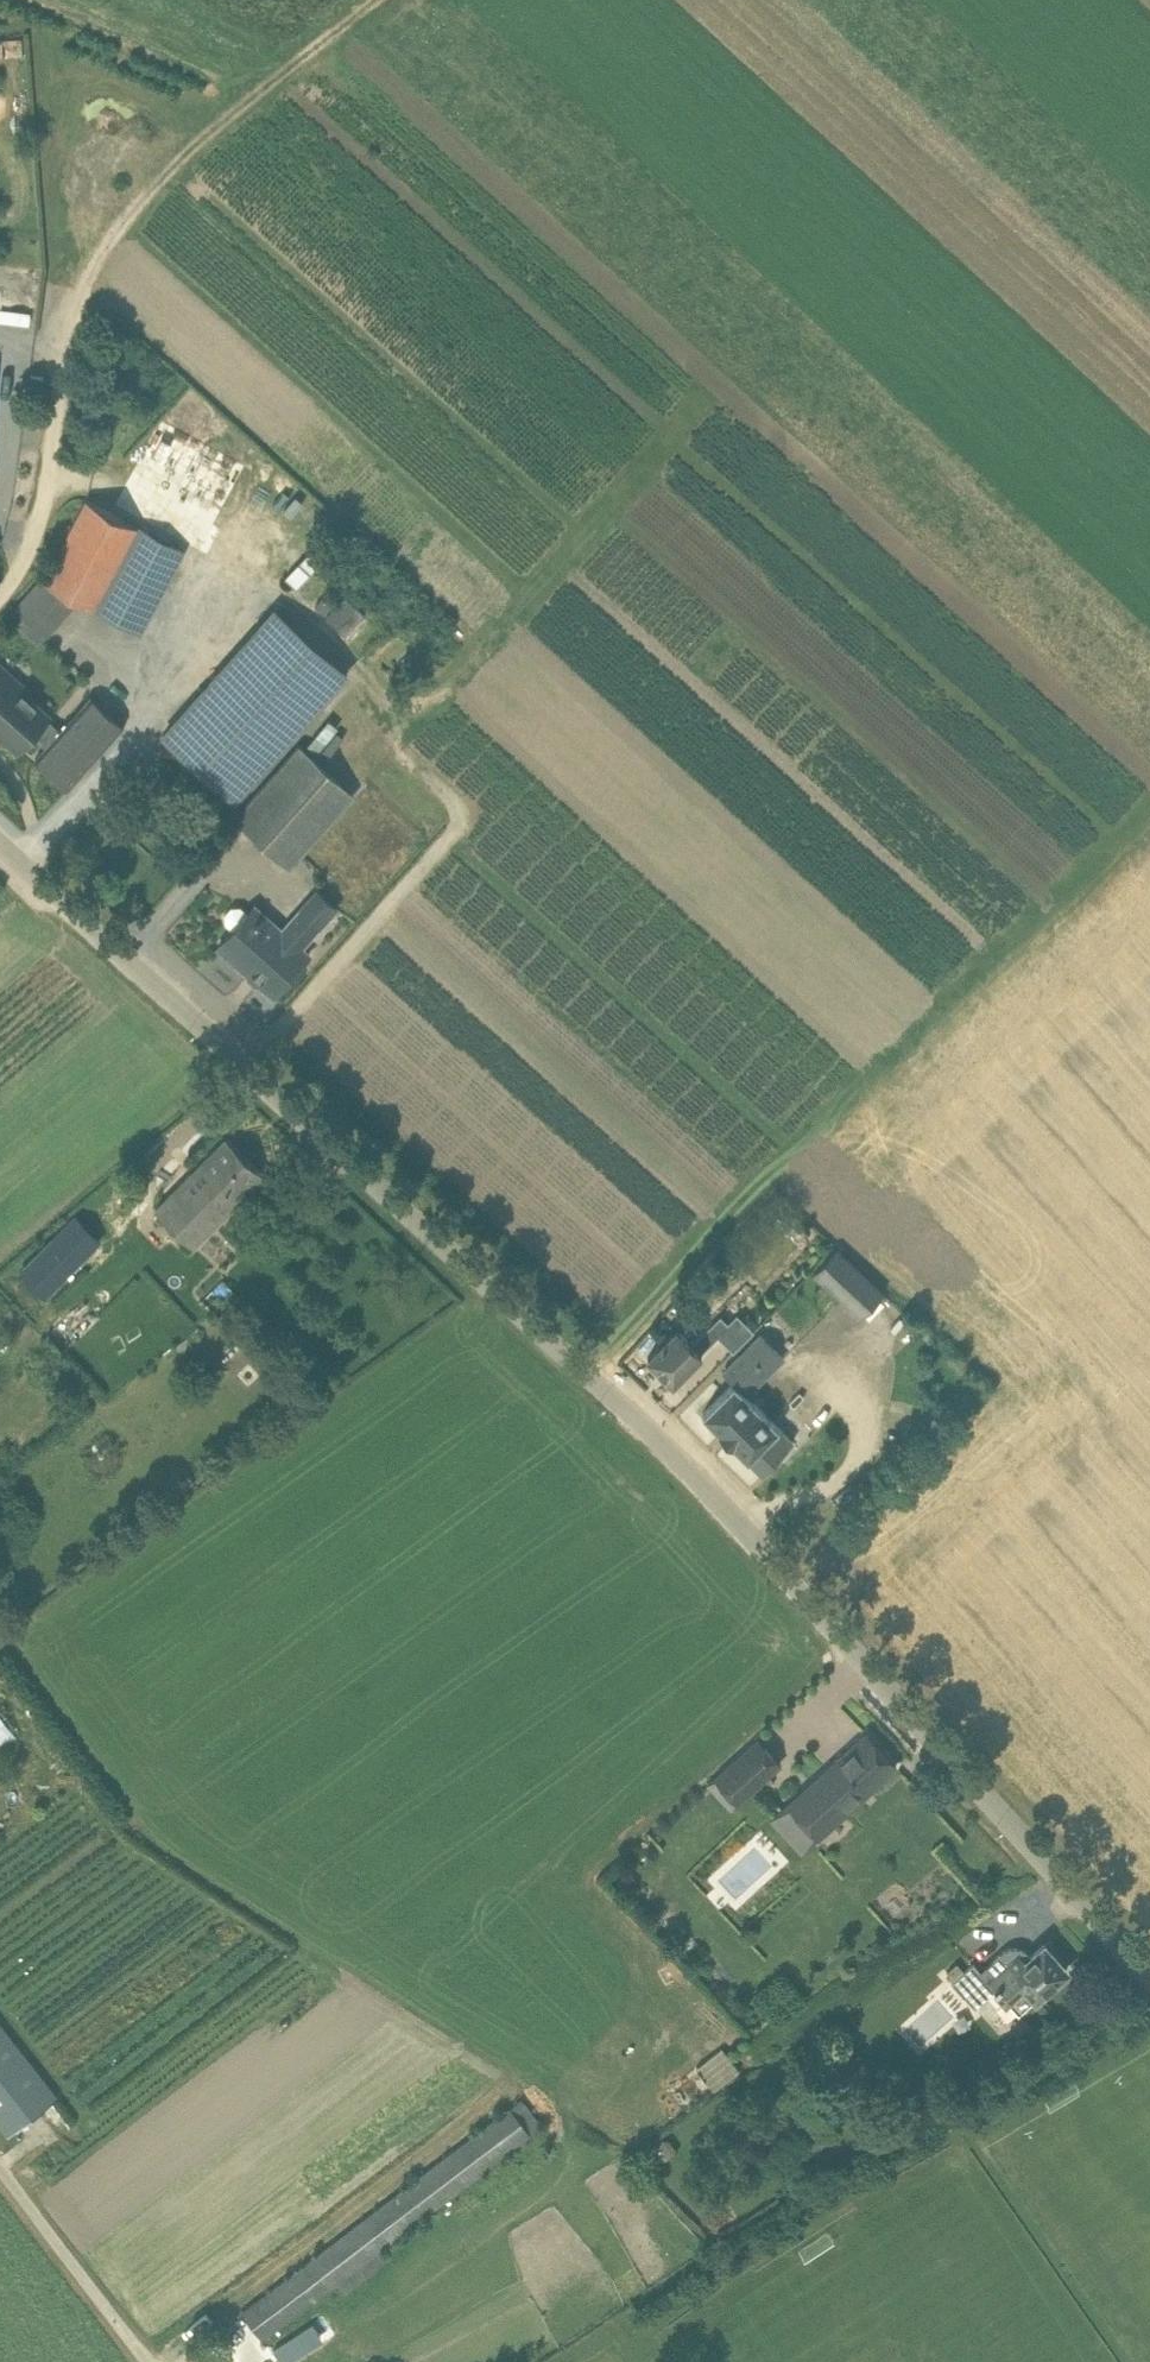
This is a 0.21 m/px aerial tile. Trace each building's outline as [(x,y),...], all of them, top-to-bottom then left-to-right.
[(46,579),(80,597),(141,630),(183,551),(88,499),(46,578),(46,579)] [(48,634),(64,615),(32,588),(16,606),(24,613),(48,634)] [(340,593),(325,618),(351,633),(365,607),(340,593)] [(275,608),(164,734),(236,797),(347,672),(275,608)] [(19,748),(33,733),(47,745),(33,760),(66,790),(123,725),(91,695),(61,729),(47,717),(51,712),(23,687),(27,682),(0,658),(0,731),(19,748)] [(328,756),(342,731),(323,720),(309,745),(328,756)] [(354,793),(300,745),(237,816),(290,864),(354,793)] [(282,929),(255,905),(219,944),(274,993),(310,953),(302,946),(337,906),(317,889),(282,929)] [(157,1208),(194,1244),(264,1173),(227,1137),(157,1208)] [(34,1257),(60,1283),(101,1241),(75,1216),(34,1257)] [(887,1291),(837,1245),(813,1272),(862,1318),(887,1291)] [(674,1380),(718,1336),(734,1350),(754,1330),(737,1313),(728,1323),(722,1316),(694,1344),(677,1327),(648,1355),(674,1380)] [(751,1457),(762,1468),(793,1438),(756,1401),(762,1394),(754,1386),(784,1356),(761,1333),(723,1371),(733,1382),(706,1409),(704,1411),(706,1413),(720,1427),(721,1428),(721,1429),(723,1431),(731,1438),(730,1438),(732,1441),(733,1440),(734,1441),(747,1454),(749,1456),(750,1457),(751,1457)] [(767,1403),(775,1411),(784,1402),(776,1394),(767,1403)] [(18,1735),(0,1713),(0,1749),(18,1735)] [(815,1832),(819,1836),(897,1764),(867,1731),(825,1769),(789,1803),(815,1832)] [(740,1802),(783,1763),(758,1736),(715,1775),(740,1802)] [(1007,1950),(982,1972),(995,1988),(1018,2012),(1067,1969),(1054,1953),(1050,1956),(1041,1947),(1033,1954),(1030,1952),(1026,1949),(1020,1948),(1015,1947),(1010,1948),(1007,1950)] [(961,1991),(982,1972),(973,1962),(966,1968),(965,1969),(961,1965),(958,1961),(954,1965),(953,1965),(944,1973),(961,1991)] [(28,2119),(59,2095),(0,2020),(0,2122),(10,2134),(28,2119)] [(262,2338),(337,2280),(384,2246),(543,2125),(522,2097),(242,2311),(262,2338)] [(676,2148),(667,2136),(652,2148),(661,2160),(676,2148)] [(314,2321),(275,2347),(283,2360),(323,2334),(314,2321)]
